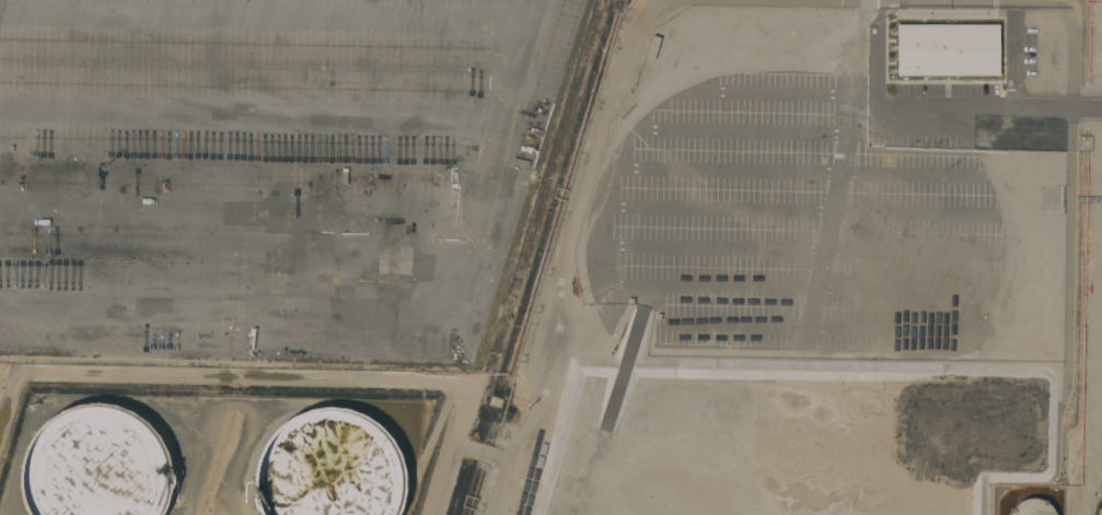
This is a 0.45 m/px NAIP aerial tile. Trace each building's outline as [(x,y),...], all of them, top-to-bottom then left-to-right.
[(997,24),(894,25),(895,76),(997,76),(997,24)] [(161,513),(160,514),(27,514),(22,504),(18,489),(18,478),(19,465),(23,449),(33,434),(45,420),(53,415),(59,411),(78,405),(93,403),(114,406),(125,410),(136,417),(146,423),(155,435),(158,438),(165,454),(170,471),(172,476),(171,485),(169,492),(165,502),(161,513)] [(397,514),(258,514),(257,513),(253,507),(251,500),(252,492),(252,476),(256,458),(264,442),(276,428),(292,415),(306,410),(324,408),(333,408),(344,409),(360,414),(376,425),(388,438),(392,443),(398,456),(399,460),(403,470),(404,485),(401,503),(397,514)] [(1052,510),(1054,514),(1008,514),(1011,508),(1019,501),(1024,499),(1029,499),(1040,500),(1043,501),(1048,505),(1052,510)]
